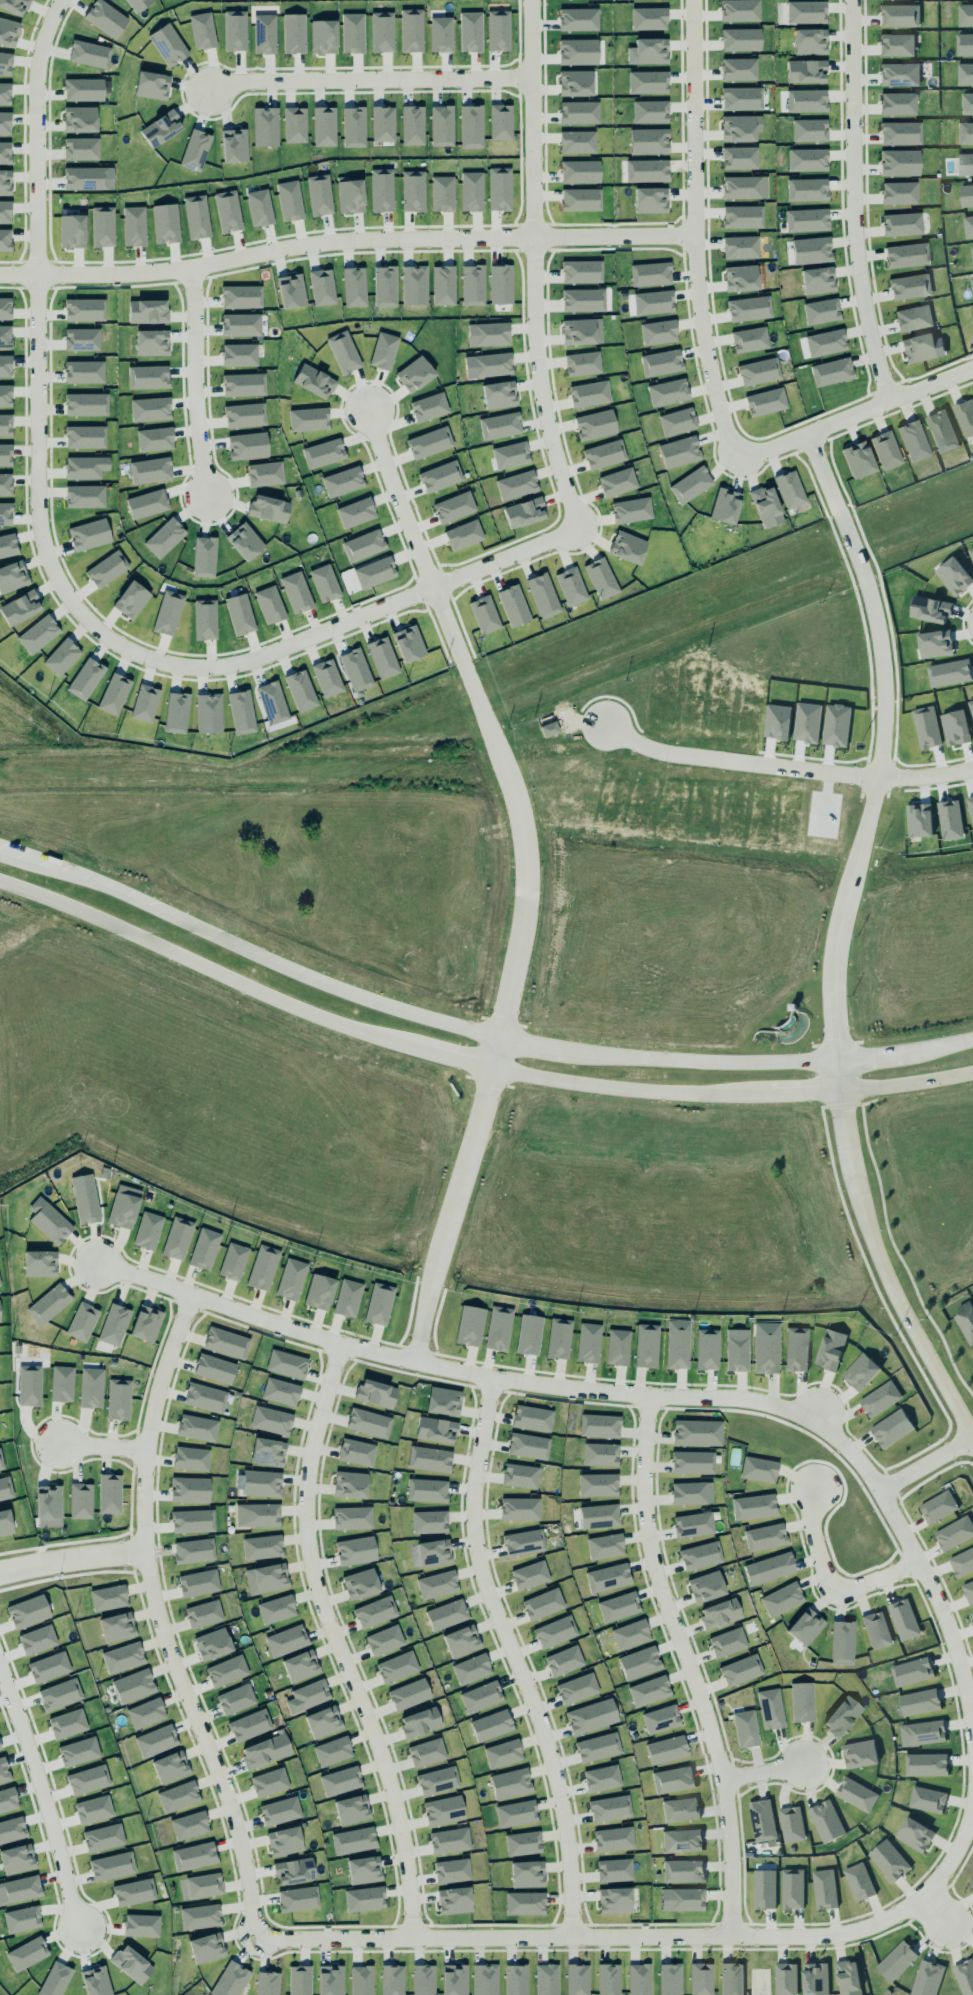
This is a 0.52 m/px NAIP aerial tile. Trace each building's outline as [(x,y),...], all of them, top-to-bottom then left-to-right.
[(21,15),(29,0),(0,0),(0,5),(21,15)] [(114,38),(128,19),(103,0),(95,0),(84,15),(114,38)] [(137,12),(128,0),(152,0),(137,12)] [(720,22),(759,21),(759,0),(720,0),(720,22)] [(825,1),(786,2),(786,24),(825,24),(825,1)] [(919,4),(879,5),(880,27),(919,27),(919,4)] [(958,4),(958,26),(972,26),(972,4),(958,4)] [(398,8),(419,7),(420,50),(399,51),(398,8)] [(631,9),(632,30),(667,30),(666,8),(631,9)] [(598,9),(558,9),(559,31),(598,31),(598,9)] [(187,14),(207,10),(214,45),(203,47),(203,46),(194,47),(187,14)] [(245,11),(223,12),(224,52),(246,51),(245,11)] [(509,51),(509,11),(487,11),(487,52),(509,51)] [(392,12),(371,13),(371,53),(393,52),(392,12)] [(459,13),(459,52),(481,52),(481,13),(459,13)] [(363,14),(341,14),(342,53),(363,53),(363,14)] [(274,15),(253,16),(254,55),(275,54),(274,15)] [(304,15),(283,15),(283,54),(305,53),(304,15)] [(13,45),(20,22),(0,16),(0,41),(13,45)] [(430,52),(452,52),(451,17),(429,18),(430,52)] [(167,68),(187,53),(167,20),(157,24),(145,35),(167,68)] [(335,21),(310,21),(311,54),(336,53),(335,21)] [(760,51),(760,29),(721,29),(721,52),(760,51)] [(826,29),(793,30),(794,55),(826,54),(826,29)] [(914,56),(914,34),(879,35),(879,56),(914,56)] [(956,34),(957,56),(972,56),(972,34),(956,34)] [(557,38),(557,63),(596,63),(597,48),(596,38),(557,38)] [(69,60),(107,68),(111,47),(73,39),(69,60)] [(667,64),(667,39),(634,39),(635,64),(667,64)] [(10,74),(12,52),(0,51),(0,73),(10,74)] [(757,80),(756,59),(721,59),(721,81),(757,80)] [(787,83),(825,83),(825,61),(787,61),(787,83)] [(877,61),(877,86),(919,85),(919,61),(877,61)] [(958,86),(972,85),(972,63),(957,64),(958,86)] [(558,69),(590,69),(590,92),(566,92),(566,95),(558,95),(558,69)] [(170,76),(138,71),(133,96),(166,101),(170,76)] [(629,72),(629,94),(667,93),(667,71),(629,72)] [(65,78),(65,99),(102,99),(102,78),(65,78)] [(0,84),(0,105),(10,105),(10,84),(0,84)] [(722,111),(762,110),(761,88),(721,88),(722,111)] [(826,90),(786,91),(787,113),(826,112),(826,90)] [(915,115),(915,93),(880,94),(880,115),(915,115)] [(962,115),(972,115),(972,93),(961,93),(962,115)] [(565,101),(564,121),(602,123),(602,102),(565,101)] [(632,102),(633,124),(668,123),(668,101),(632,102)] [(401,144),(400,104),(421,104),(422,143),(401,144)] [(516,104),(515,138),(492,137),(492,104),(516,104)] [(312,105),(333,105),(333,144),(312,145),(312,105)] [(461,149),(483,148),(481,105),(460,106),(461,149)] [(452,106),(430,107),(432,147),(454,146),(452,106)] [(63,107),(64,133),(96,132),(96,107),(63,107)] [(393,142),(394,107),(373,107),(372,142),(393,142)] [(278,108),(253,108),(253,147),(277,147),(278,108)] [(305,108),(284,108),(284,143),(306,143),(305,108)] [(364,108),(342,108),(343,147),(365,147),(364,108)] [(139,130),(151,149),(183,128),(171,110),(139,130)] [(9,113),(0,113),(0,135),(10,134),(9,113)] [(721,117),(722,142),(754,141),(754,116),(721,117)] [(827,141),(827,119),(792,120),(792,142),(827,141)] [(921,122),(880,123),(881,145),(921,145),(921,122)] [(972,144),(972,122),(958,123),(958,145),(972,144)] [(200,173),(212,136),(191,129),(179,166),(200,173)] [(222,163),(247,162),(245,129),(221,130),(222,163)] [(630,154),(668,154),(668,129),(630,129),(630,154)] [(563,132),(563,153),(599,153),(599,132),(563,132)] [(63,138),(63,160),(98,160),(98,139),(63,138)] [(10,164),(10,142),(0,142),(0,164),(10,164)] [(757,147),(722,148),(723,170),(757,169),(757,147)] [(788,150),(789,172),(827,171),(827,149),(788,150)] [(880,151),(881,176),(919,176),(919,151),(880,151)] [(957,154),(958,176),(972,175),(972,153),(957,154)] [(564,160),(563,178),(599,180),(600,162),(564,160)] [(625,161),(626,182),(668,182),(668,160),(625,161)] [(64,168),(64,190),(107,189),(106,168),(64,168)] [(373,169),(375,211),(397,210),(395,168),(373,169)] [(513,168),(515,211),(495,212),(493,169),(513,168)] [(0,170),(0,195),(11,195),(10,170),(0,170)] [(407,170),(407,209),(429,209),(428,170),(407,170)] [(482,170),(483,212),(459,212),(459,171),(482,170)] [(328,174),(336,212),(315,216),(307,179),(328,174)] [(335,180),(336,212),(343,212),(343,216),(351,216),(352,212),(363,211),(361,176),(346,176),(335,180)] [(431,177),(432,212),(454,212),(453,177),(431,177)] [(767,199),(767,177),(722,177),(722,199),(767,199)] [(787,202),(827,201),(827,179),(787,180),(787,202)] [(275,184),(282,222),(304,219),(297,180),(275,184)] [(916,182),(881,183),(882,205),(917,204),(916,182)] [(961,206),(972,206),(972,184),(960,185),(961,206)] [(244,192),(265,187),(272,222),(251,226),(244,192)] [(565,188),(565,210),(603,210),(603,188),(565,188)] [(667,213),(666,188),(634,188),(635,214),(667,213)] [(240,231),(237,191),(215,193),(219,233),(240,231)] [(205,195),(184,197),(188,240),(210,238),(205,195)] [(0,202),(0,224),(10,225),(10,202),(0,202)] [(154,243),(179,242),(177,204),(153,205),(154,243)] [(121,205),(142,205),(144,244),(122,244),(121,205)] [(763,206),(723,207),(723,229),(763,228),(763,206)] [(113,207),(92,207),(92,247),(114,247),(113,207)] [(829,231),(828,209),(785,211),(786,233),(829,231)] [(882,215),(883,236),(922,235),(921,213),(882,215)] [(84,215),(59,216),(60,248),(85,248),(84,215)] [(965,238),(972,237),(972,215),(963,217),(965,238)] [(10,250),(0,250),(0,228),(8,228),(8,242),(10,242),(10,250)] [(757,234),(721,236),(722,252),(724,252),(724,258),(758,256),(757,234)] [(792,239),(793,265),(831,263),(830,237),(792,239)] [(887,269),(929,265),(927,243),(885,247),(887,269)] [(602,283),(602,261),(562,261),(562,283),(602,283)] [(398,263),(376,264),(379,306),(401,305),(398,263)] [(630,264),(631,286),(671,285),(670,263),(630,264)] [(367,264),(346,265),(348,305),(368,305),(367,264)] [(490,265),(490,304),(512,304),(512,266),(490,265)] [(409,266),(409,305),(431,305),(431,266),(409,266)] [(455,306),(454,266),(432,267),(433,306),(455,306)] [(462,306),(485,306),(484,266),(462,266),(462,306)] [(724,267),(725,292),(757,291),(757,266),(724,267)] [(800,270),(803,295),(835,292),(832,267),(800,270)] [(332,268),(337,301),(316,304),(311,271),(332,268)] [(282,310),(306,306),(300,274),(276,278),(282,310)] [(889,278),(892,300),(931,296),(929,274),(889,278)] [(221,287),(222,309),(262,308),(261,286),(221,287)] [(604,289),(562,290),(562,312),(605,311),(604,289)] [(635,316),(674,311),(671,289),(633,295),(635,316)] [(12,317),(0,317),(0,296),(12,296),(12,317)] [(135,299),(127,299),(127,321),(145,321),(145,320),(155,319),(155,322),(167,322),(167,309),(166,308),(165,296),(135,296),(135,299)] [(727,300),(729,322),(771,318),(769,297),(727,300)] [(841,319),(836,298),(802,305),(807,326),(841,319)] [(68,300),(107,299),(108,320),(69,320),(68,300)] [(899,333),(933,325),(928,304),(894,312),(899,333)] [(260,315),(222,314),(222,336),(260,337),(260,315)] [(596,344),(594,319),(561,321),(563,346),(596,344)] [(641,323),(642,345),(677,343),(675,321),(641,323)] [(508,323),(468,325),(468,347),(509,345),(508,323)] [(12,344),(0,344),(0,324),(12,324),(12,344)] [(68,327),(67,348),(102,348),(103,328),(68,327)] [(769,348),(765,327),(731,333),(734,354),(769,348)] [(847,350),(842,328),(804,337),(809,358),(847,350)] [(168,330),(135,331),(135,356),(168,356),(168,330)] [(361,367),(346,331),(326,339),(341,375),(361,367)] [(369,367),(390,371),(398,337),(377,332),(369,367)] [(938,357),(932,332),(900,340),(907,365),(938,357)] [(222,366),(256,366),(257,345),(222,344),(222,366)] [(564,355),(566,377),(601,373),(599,351),(564,355)] [(682,372),(680,351),(641,354),(643,376),(682,372)] [(471,357),(474,378),(512,374),(510,352),(471,357)] [(13,373),(0,373),(0,354),(13,354),(13,373)] [(407,394),(435,377),(422,356),(394,372),(407,394)] [(781,378),(777,357),(737,366),(742,387),(781,378)] [(815,388),(854,378),(849,357),(810,366),(815,388)] [(105,360),(105,379),(69,379),(68,361),(105,360)] [(336,379),(300,364),(292,385),(328,400),(336,379)] [(128,367),(128,389),(168,388),(168,366),(128,367)] [(265,396),(264,374),(222,375),(223,397),(265,396)] [(647,386),(651,407),(689,400),(685,379),(647,386)] [(516,406),(513,381),(481,384),(484,409),(516,406)] [(610,403),(608,381),(569,386),(572,408),(610,403)] [(11,405),(0,405),(0,385),(11,385),(11,405)] [(787,410),(783,388),(745,395),(749,417),(787,410)] [(441,390),(408,401),(415,422),(448,411),(441,390)] [(107,392),(108,412),(69,413),(66,392),(107,392)] [(972,397),(951,406),(965,438),(972,435),(972,401),(972,397)] [(169,398),(130,399),(131,422),(170,420),(169,398)] [(227,406),(228,425),(268,421),(266,402),(227,406)] [(697,428),(692,407),(658,416),(664,437),(697,428)] [(289,431),(328,430),(328,409),(289,409),(289,431)] [(617,433),(611,409),(574,417),(580,442),(617,433)] [(939,454),(959,446),(945,409),(925,417),(939,454)] [(482,441),(522,433),(517,411),(478,420),(482,441)] [(12,434),(0,434),(0,413),(11,413),(12,434)] [(897,427),(911,464),(931,456),(917,420),(897,427)] [(134,428),(171,425),(173,448),(136,452),(134,428)] [(105,426),(65,427),(66,448),(105,448),(105,426)] [(412,459),(453,448),(447,427),(406,438),(412,459)] [(903,463),(890,430),(869,438),(882,471),(903,463)] [(267,431),(271,453),(233,460),(229,437),(267,431)] [(657,446),(664,470),(701,459),(695,435),(657,446)] [(306,447),(312,467),(349,455),(343,436),(306,447)] [(589,471),(627,460),(620,439),(583,450),(589,471)] [(852,480),(876,471),(864,440),(841,450),(852,480)] [(491,449),(496,470),(530,463),(525,441),(491,449)] [(0,444),(0,466),(11,466),(11,444),(0,444)] [(171,455),(173,478),(135,481),(133,458),(171,455)] [(109,457),(65,458),(65,480),(100,479),(100,472),(109,472),(109,457)] [(463,480),(455,460),(418,473),(425,494),(463,480)] [(284,461),(286,480),(251,485),(248,465),(284,461)] [(361,465),(368,484),(331,497),(324,478),(361,465)] [(605,498),(638,488),(631,467),(598,478),(605,498)] [(713,486),(703,467),(668,485),(678,504),(713,486)] [(501,502),(538,490),(532,469),(495,481),(501,502)] [(774,477),(786,510),(807,503),(794,470),(774,477)] [(0,474),(0,495),(11,495),(11,473),(0,474)] [(166,485),(173,505),(138,518),(131,498),(166,485)] [(749,493),(763,530),(784,521),(769,485),(749,493)] [(104,486),(65,486),(65,508),(104,507),(104,486)] [(740,493),(716,488),(710,520),(735,524),(740,493)] [(254,491),(249,512),(287,522),(293,501),(254,491)] [(476,511),(468,491),(432,504),(440,525),(476,511)] [(503,508),(509,529),(545,518),(539,497),(503,508)] [(614,525),(652,518),(649,497),(610,503),(614,525)] [(335,508),(342,529),(376,518),(369,498),(335,508)] [(0,503),(0,525),(11,525),(12,504),(0,503)] [(174,517),(188,530),(160,559),(146,546),(174,517)] [(264,542),(249,556),(227,533),(242,518),(264,542)] [(111,542),(105,519),(67,528),(73,552),(111,542)] [(484,541),(477,520),(444,530),(450,551),(484,541)] [(348,566),(388,549),(385,540),(381,539),(376,525),(337,540),(346,561),(348,566)] [(647,540),(616,531),(608,555),(639,565),(647,540)] [(18,555),(14,534),(0,536),(0,559),(18,555)] [(219,537),(219,572),(197,572),(196,537),(219,537)] [(96,590),(129,568),(117,550),(84,572),(96,590)] [(396,576),(389,556),(352,570),(360,590),(396,576)] [(583,566),(600,601),(620,591),(602,557),(583,566)] [(29,583),(20,560),(0,568),(0,594),(29,583)] [(320,604),(341,596),(329,564),(308,571),(320,604)] [(566,606),(586,601),(577,567),(556,573),(566,606)] [(277,577),(297,569),(312,605),(292,613),(277,577)] [(559,614),(548,573),(527,579),(539,619),(559,614)] [(134,621),(150,593),(129,580),(112,608),(134,621)] [(530,620),(516,584),(496,592),(510,628),(530,620)] [(253,593),(266,626),(286,618),(273,585),(253,593)] [(31,589),(0,607),(0,612),(9,628),(42,609),(31,589)] [(151,631),(172,637),(185,596),(164,590),(151,631)] [(224,599),(234,637),(255,631),(245,593),(224,599)] [(468,603),(481,636),(501,627),(487,595),(468,603)] [(216,640),(216,600),(194,601),(194,640),(216,640)] [(16,639),(30,656),(60,631),(46,614),(16,639)] [(392,632),(401,663),(425,656),(416,625),(392,632)] [(365,644),(379,680),(400,673),(385,636),(365,644)] [(41,663),(57,678),(81,653),(66,637),(41,663)] [(358,648),(338,656),(352,693),(372,685),(358,648)] [(88,652),(63,689),(82,703),(106,666),(103,663),(88,652)] [(323,697),(310,665),(328,657),(341,689),(323,697)] [(281,675),(301,667),(316,704),(296,712),(281,675)] [(112,671),(130,679),(114,714),(96,706),(112,671)] [(289,719),(276,680),(255,688),(268,726),(289,719)] [(160,690),(139,684),(130,718),(150,724),(160,690)] [(166,689),(162,727),(163,727),(162,730),(183,733),(187,692),(166,689)] [(256,732),(248,690),(227,694),(234,735),(256,732)] [(222,733),(221,694),(196,695),(197,734),(222,733)] [(942,745),(933,705),(911,710),(920,749),(942,745)] [(940,714),(946,746),(971,741),(964,709),(940,714)] [(543,738),(559,733),(555,721),(539,726),(543,738)] [(101,1221),(91,1174),(70,1178),(79,1225),(101,1221)] [(106,1222),(129,1229),(140,1190),(117,1183),(106,1222)] [(55,1245),(72,1227),(44,1201),(27,1219),(55,1245)] [(155,1251),(163,1217),(142,1211),(133,1246),(155,1251)] [(193,1222),(171,1217),(163,1256),(184,1261),(193,1222)] [(188,1265),(210,1272),(221,1234),(200,1227),(188,1265)] [(238,1282),(250,1249),(229,1242),(217,1275),(238,1282)] [(246,1286),(267,1292),(280,1251),(259,1244),(246,1286)] [(56,1251),(23,1252),(24,1277),(57,1277),(56,1251)] [(296,1302),(308,1265),(287,1258),(275,1295),(296,1302)] [(311,1272),(302,1303),(328,1311),(337,1281),(334,1280),(336,1276),(320,1271),(311,1272)] [(363,1284),(341,1279),(333,1313),(354,1318),(363,1284)] [(363,1320),(384,1326),(394,1288),(373,1282),(363,1320)] [(38,1326),(73,1302),(60,1284),(25,1308),(38,1326)] [(968,1299),(972,1308),(972,1342),(969,1345),(952,1316),(958,1312),(955,1306),(968,1299)] [(65,1334),(85,1343),(100,1311),(80,1302),(65,1334)] [(479,1345),(485,1308),(460,1303),(453,1341),(479,1345)] [(119,1348),(131,1311),(110,1304),(95,1348),(110,1353),(113,1346),(119,1348)] [(129,1335),(152,1344),(163,1313),(140,1305),(129,1335)] [(485,1349),(508,1351),(512,1309),(490,1306),(485,1349)] [(516,1353),(538,1356),(542,1317),(520,1315),(516,1353)] [(546,1358),(567,1360),(572,1321),(551,1318),(546,1358)] [(753,1320),(752,1372),(762,1373),(762,1368),(765,1368),(765,1372),(777,1372),(777,1320),(753,1320)] [(666,1369),(688,1369),(690,1321),(668,1321),(666,1369)] [(600,1324),(578,1323),(577,1362),(599,1363),(600,1324)] [(659,1325),(636,1324),(635,1368),(657,1368),(659,1325)] [(244,1360),(250,1339),(209,1327),(203,1348),(244,1360)] [(785,1370),(807,1371),(808,1328),(786,1328),(785,1370)] [(836,1371),(847,1334),(825,1328),(814,1365),(836,1371)] [(627,1366),(630,1331),(609,1329),(605,1364),(627,1366)] [(748,1372),(749,1330),(727,1329),(726,1372),(748,1372)] [(718,1330),(697,1330),(696,1370),(718,1370),(718,1330)] [(840,1372),(861,1348),(879,1364),(859,1388),(840,1372)] [(308,1359),(271,1349),(265,1370),(303,1380),(308,1359)] [(193,1373),(230,1385),(236,1365),(199,1353),(193,1373)] [(19,1366),(18,1406),(40,1407),(41,1366),(19,1366)] [(74,1367),(52,1366),(51,1401),(73,1402),(74,1367)] [(102,1408),(103,1369),(81,1368),(80,1407),(102,1408)] [(266,1375),(299,1385),(293,1406),(260,1396),(266,1375)] [(362,1375),(389,1383),(388,1386),(395,1388),(389,1409),(352,1399),(356,1383),(360,1384),(362,1375)] [(129,1421),(131,1380),(108,1379),(107,1420),(129,1421)] [(859,1398),(868,1417),(903,1400),(893,1381),(859,1398)] [(183,1404),(222,1414),(228,1392),(189,1382),(183,1404)] [(426,1413),(458,1417),(461,1390),(429,1387),(426,1413)] [(868,1426),(880,1446),(915,1425),(900,1404),(868,1426)] [(550,1431),(553,1410),(514,1406),(512,1427),(550,1431)] [(293,1414),(254,1407),(250,1429),(289,1436),(293,1414)] [(387,1439),(392,1418),(351,1407),(346,1428),(387,1439)] [(579,1413),(620,1415),(619,1437),(578,1435),(579,1413)] [(218,1420),(180,1415),(177,1437),(216,1442),(218,1420)] [(454,1443),(457,1422),(418,1418),(416,1439),(454,1443)] [(722,1446),(722,1421),(674,1420),(673,1445),(722,1446)] [(508,1456),(547,1459),(550,1438),(510,1433),(508,1456)] [(336,1458),(370,1466),(375,1444),(341,1436),(336,1458)] [(251,1463),(283,1467),(286,1442),(253,1438),(251,1463)] [(582,1464),(617,1465),(617,1443),(582,1442),(582,1464)] [(172,1467),(207,1472),(210,1451),(175,1446),(172,1467)] [(408,1468),(450,1472),(452,1451),(410,1447),(408,1468)] [(671,1449),(711,1450),(711,1472),(671,1472),(671,1449)] [(778,1461),(743,1457),(740,1479),(775,1482),(778,1461)] [(502,1486),(537,1489),(539,1467),(504,1464),(502,1486)] [(282,1473),(243,1470),(241,1495),(280,1498),(282,1473)] [(97,1472),(97,1513),(119,1513),(119,1473),(97,1472)] [(366,1498),(367,1473),(335,1472),(334,1497),(366,1498)] [(578,1475),(579,1497),(618,1496),(617,1474),(578,1475)] [(13,1499),(9,1477),(0,1479),(0,1501),(13,1499)] [(210,1478),(172,1477),(171,1502),(209,1503),(210,1478)] [(669,1480),(706,1478),(707,1504),(670,1506),(669,1480)] [(407,1501),(446,1502),(447,1481),(408,1479),(407,1501)] [(92,1519),(92,1484),(71,1484),(70,1519),(92,1519)] [(61,1486),(36,1487),(37,1528),(61,1527),(61,1486)] [(918,1503),(926,1523),(958,1510),(950,1490),(918,1503)] [(734,1520),(776,1516),(774,1494),(732,1498),(734,1520)] [(539,1499),(500,1498),(500,1520),(539,1520),(539,1499)] [(578,1508),(581,1530),(620,1525),(617,1503),(578,1508)] [(279,1504),(235,1505),(236,1528),(280,1527),(279,1504)] [(372,1507),(333,1508),(334,1530),(373,1529),(372,1507)] [(13,1534),(8,1509),(0,1511),(0,1537),(13,1534)] [(173,1534),(215,1532),(214,1510),(172,1511),(173,1534)] [(447,1533),(447,1511),(412,1512),(413,1534),(447,1533)] [(676,1539),(715,1532),(711,1511),(673,1518),(676,1539)] [(967,1514),(933,1533),(943,1552),(972,1536),(972,1526),(967,1514)] [(744,1529),(747,1551),(786,1546),(784,1524),(744,1529)] [(505,1557),(545,1551),(542,1529),(502,1535),(505,1557)] [(283,1556),(280,1534),(242,1539),(245,1562),(283,1556)] [(587,1538),(589,1559),(624,1556),(622,1535),(587,1538)] [(373,1536),(335,1542),(339,1566),(377,1561),(373,1536)] [(173,1543),(176,1564),(215,1560),(213,1539),(173,1543)] [(452,1563),(448,1539),(416,1544),(420,1568),(452,1563)] [(679,1551),(685,1572),(723,1561),(717,1540),(679,1551)] [(972,1570),(972,1546),(947,1558),(956,1578),(972,1570)] [(749,1585),(796,1574),(791,1553),(744,1564),(749,1585)] [(511,1570),(517,1591),(550,1581),(544,1560),(511,1570)] [(583,1570),(624,1560),(630,1581),(589,1592),(583,1570)] [(249,1596),(289,1588),(284,1563),(244,1571),(249,1596)] [(176,1575),(214,1567),(218,1589),(181,1597),(176,1575)] [(380,1591),(372,1568),(341,1577),(349,1601),(380,1591)] [(415,1579),(421,1600),(459,1591),(453,1570),(415,1579)] [(687,1580),(695,1604),(725,1594),(718,1570),(687,1580)] [(968,1603),(972,1601),(972,1578),(960,1583),(968,1603)] [(805,1601),(795,1581),(760,1599),(769,1618),(805,1601)] [(94,1612),(128,1606),(124,1584),(89,1591),(94,1612)] [(521,1602),(529,1622),(565,1608),(558,1587),(521,1602)] [(597,1603),(603,1623),(640,1611),(634,1591),(597,1603)] [(351,1608),(388,1593),(396,1613),(360,1629),(351,1608)] [(297,1615),(291,1594),(257,1604),(264,1625),(297,1615)] [(13,1629),(50,1619),(44,1595),(7,1605),(13,1629)] [(703,1629),(741,1615),(734,1595),(727,1598),(726,1595),(699,1605),(702,1613),(698,1615),(703,1629)] [(899,1641),(919,1635),(909,1598),(888,1604),(899,1641)] [(224,1620),(218,1599),(184,1609),(190,1630),(224,1620)] [(431,1630),(468,1621),(463,1600),(426,1609),(431,1630)] [(784,1628),(805,1604),(824,1620),(803,1644),(784,1628)] [(861,1617),(872,1651),(893,1644),(882,1610),(861,1617)] [(99,1618),(103,1642),(135,1637),(131,1613),(99,1618)] [(531,1628),(567,1614),(575,1635),(539,1649),(531,1628)] [(611,1630),(618,1651),(651,1640),(644,1619),(611,1630)] [(854,1622),(832,1622),(831,1664),(853,1664),(854,1622)] [(25,1656),(57,1645),(50,1624),(17,1636),(25,1656)] [(265,1638),(273,1659),(309,1645),(301,1624),(265,1638)] [(372,1657),(405,1644),(397,1624),(364,1637),(372,1657)] [(442,1636),(451,1659),(481,1647),(472,1624),(442,1636)] [(193,1637),(224,1625),(233,1651),(203,1662),(193,1637)] [(708,1639),(715,1659),(748,1647),(740,1627),(708,1639)] [(101,1653),(107,1674),(145,1662),(138,1642),(101,1653)] [(552,1677),(584,1665),(576,1645),(544,1657),(552,1677)] [(626,1681),(662,1668),(654,1645),(617,1658),(626,1681)] [(290,1684),(320,1672),(311,1649),(281,1661),(290,1684)] [(420,1670),(412,1650),(375,1664),(384,1685),(420,1670)] [(34,1683),(71,1672),(64,1651),(27,1663),(34,1683)] [(204,1668),(213,1688),(247,1673),(238,1653),(204,1668)] [(492,1673),(484,1653),(451,1666),(459,1686),(492,1673)] [(726,1688),(764,1674),(756,1653),(719,1667),(726,1688)] [(895,1687),(934,1678),(929,1656),(890,1666),(895,1687)] [(111,1681),(120,1705),(156,1692),(147,1668),(111,1681)] [(599,1692),(592,1672),(555,1686),(563,1706),(599,1692)] [(625,1685),(662,1672),(670,1694),(633,1707),(625,1685)] [(387,1691),(395,1709),(430,1694),(423,1676),(387,1691)] [(38,1691),(43,1705),(42,1706),(44,1711),(80,1696),(72,1677),(38,1691)] [(297,1711),(330,1698),(322,1677),(289,1690),(297,1711)] [(503,1701),(496,1681),(459,1694),(466,1714),(503,1701)] [(256,1703),(249,1683),(216,1695),(224,1716),(256,1703)] [(814,1722),(813,1683),(791,1684),(792,1723),(814,1722)] [(763,1727),(770,1725),(770,1727),(784,1724),(777,1687),(757,1691),(763,1727)] [(941,1708),(936,1687),(898,1695),(903,1717),(941,1708)] [(864,1709),(846,1695),(821,1725),(839,1739),(864,1709)] [(126,1710),(134,1730),(167,1717),(159,1697),(126,1710)] [(638,1711),(675,1700),(682,1724),(646,1736),(638,1711)] [(565,1713),(573,1736),(609,1724),(602,1701),(565,1713)] [(312,1740),(343,1729),(334,1705),(304,1716),(312,1740)] [(405,1739),(442,1727),(435,1706),(398,1718),(405,1739)] [(54,1740),(88,1729),(81,1708),(47,1719),(54,1740)] [(272,1730),(266,1710),(228,1721),(234,1742),(272,1730)] [(470,1721),(476,1743),(513,1731),(507,1710),(470,1721)] [(733,1713),(737,1748),(759,1745),(754,1710),(733,1713)] [(901,1747),(946,1742),(943,1720),(899,1725),(901,1747)] [(178,1745),(171,1724),(134,1738),(142,1759),(178,1745)] [(575,1741),(580,1761),(619,1751),(614,1731),(575,1741)] [(247,1770),(292,1755),(285,1733),(239,1749),(247,1770)] [(320,1768),(353,1756),(345,1735),(313,1747),(320,1768)] [(100,1757),(94,1736),(57,1747),(63,1768),(100,1757)] [(687,1758),(684,1736),(646,1743),(650,1764),(687,1758)] [(413,1768),(446,1759),(441,1738),(407,1746),(413,1768)] [(483,1748),(489,1770),(523,1760),(517,1738),(483,1748)] [(842,1745),(846,1770),(878,1763),(873,1739),(842,1745)] [(149,1759),(178,1746),(188,1771),(160,1784),(149,1759)] [(947,1753),(904,1754),(905,1776),(948,1775),(947,1753)] [(11,1780),(3,1756),(0,1757),(0,1783),(11,1780)] [(581,1768),(614,1761),(620,1783),(586,1792),(581,1768)] [(110,1785),(104,1764),(66,1775),(72,1796),(110,1785)] [(486,1774),(526,1764),(530,1774),(533,1790),(493,1801),(486,1774)] [(249,1776),(281,1765),(288,1786),(256,1797),(249,1776)] [(362,1787),(356,1766),(319,1777),(325,1798),(362,1787)] [(417,1774),(420,1795),(459,1788),(456,1767),(417,1774)] [(694,1789),(692,1767),(653,1772),(656,1794),(694,1789)] [(834,1795),(868,1813),(879,1794),(844,1776),(834,1795)] [(200,1801),(193,1780),(156,1793),(163,1814),(200,1801)] [(12,1786),(0,1790),(0,1813),(19,1807),(12,1786)] [(909,1808),(943,1813),(946,1791),(912,1787),(909,1808)] [(586,1799),(627,1792),(630,1815),(590,1821),(586,1799)] [(339,1826),(370,1819),(365,1794),(333,1801),(339,1826)] [(79,1825),(113,1816),(107,1795),(74,1804),(79,1825)] [(428,1827),(465,1818),(460,1795),(422,1804),(428,1827)] [(804,1807),(821,1842),(845,1831),(828,1795),(820,1799),(821,1802),(817,1804),(815,1802),(804,1807)] [(259,1806),(264,1827),(302,1817),(296,1796),(259,1806)] [(493,1805),(532,1796),(536,1806),(538,1820),(497,1828),(493,1805)] [(664,1822),(699,1819),(697,1797),(662,1800),(664,1822)] [(748,1802),(755,1842),(776,1838),(769,1798),(748,1802)] [(805,1839),(799,1805),(778,1809),(783,1843),(805,1839)] [(209,1834),(205,1812),(171,1818),(174,1840),(209,1834)] [(27,1837),(21,1816),(0,1821),(0,1844),(27,1837)] [(935,1831),(906,1816),(894,1838),(923,1853),(935,1831)] [(87,1853),(125,1845),(120,1823),(82,1832),(87,1853)] [(591,1828),(631,1823),(634,1846),(594,1851),(591,1828)] [(270,1856),(302,1852),(299,1827),(267,1831),(270,1856)] [(470,1849),(467,1827),(429,1833),(432,1855),(470,1849)] [(331,1833),(334,1855),(376,1849),(373,1828),(331,1833)] [(662,1831),(663,1852),(702,1851),(701,1829),(662,1831)] [(541,1853),(539,1832),(505,1835),(507,1856),(541,1853)] [(891,1883),(910,1868),(887,1838),(868,1853),(891,1883)] [(32,1865),(33,1861),(28,1842),(24,1843),(23,1840),(0,1847),(0,1862),(3,1873),(32,1865)] [(171,1851),(176,1872),(218,1863),(213,1841),(171,1851)] [(88,1859),(127,1849),(133,1871),(93,1881),(88,1859)] [(595,1857),(628,1855),(629,1878),(596,1880),(595,1857)] [(349,1884),(381,1882),(380,1857),(347,1859),(349,1884)] [(274,1863),(277,1885),(314,1880),(312,1858),(274,1863)] [(434,1863),(437,1885),(471,1879),(468,1858),(434,1863)] [(703,1860),(663,1861),(663,1883),(703,1882),(703,1860)] [(544,1887),(543,1861),(510,1862),(511,1888),(544,1887)] [(856,1902),(876,1894),(862,1861),(842,1869),(856,1902)] [(811,1871),(816,1910),(838,1907),(832,1868),(811,1871)] [(803,1909),(803,1869),(781,1869),(782,1909),(803,1909)] [(754,1909),(776,1908),(775,1870),(753,1870),(754,1909)] [(223,1895),(220,1873),(179,1879),(182,1900),(223,1895)] [(41,1896),(37,1875),(0,1883),(0,1894),(2,1905),(41,1896)] [(156,1900),(151,1878),(112,1886),(117,1908),(156,1900)] [(277,1892),(281,1914),(320,1907),(316,1885),(277,1892)] [(344,1891),(347,1913),(385,1908),(382,1886),(344,1891)] [(436,1890),(439,1916),(472,1912),(469,1887),(436,1890)] [(631,1888),(598,1889),(599,1914),(631,1913),(631,1888)] [(660,1889),(661,1911),(704,1911),(703,1888),(660,1889)] [(506,1915),(544,1914),(544,1893),(505,1893),(506,1915)] [(180,1909),(183,1931),(221,1926),(218,1904),(180,1909)] [(7,1934),(41,1927),(36,1905),(2,1913),(7,1934)] [(123,1937),(158,1937),(159,1916),(124,1915),(123,1937)] [(195,1966),(226,1956),(218,1931),(187,1942),(195,1966)] [(4,1954),(14,1973),(49,1955),(39,1936),(4,1954)] [(875,1966),(891,1982),(919,1956),(903,1939),(875,1966)] [(153,1968),(123,1944),(109,1962),(139,1986),(153,1968)] [(972,1958),(951,1966),(962,1994),(972,1994),(972,1959),(972,1958)] [(824,1959),(827,1993),(802,1993),(801,1960),(824,1959)] [(840,1994),(862,1994),(857,1959),(835,1963),(840,1994)] [(945,1966),(921,1959),(910,1994),(936,1994),(945,1966)] [(212,1994),(238,1994),(250,1972),(228,1960),(210,1994),(212,1994)] [(53,1961),(36,1994),(61,1994),(73,1971),(53,1961)] [(586,1963),(587,1994),(566,1994),(565,1962),(573,1961),(574,1964),(586,1963)] [(110,1991),(98,1994),(86,1994),(78,1969),(101,1962),(110,1991)] [(472,1994),(496,1994),(496,1962),(472,1962),(472,1994)] [(596,1994),(618,1994),(617,1962),(596,1962),(596,1994)] [(648,1962),(649,1994),(628,1994),(627,1963),(648,1962)] [(317,1964),(318,1994),(343,1994),(343,1963),(317,1964)] [(464,1963),(465,1994),(441,1994),(440,1967),(442,1967),(442,1963),(464,1963)] [(526,1963),(526,1994),(505,1994),(505,1963),(526,1963)] [(712,1963),(690,1964),(691,1994),(713,1994),(712,1963)] [(743,1964),(721,1963),(721,1994),(743,1994),(743,1964)] [(796,1963),(775,1963),(776,1994),(797,1994),(796,1963)] [(659,1994),(681,1994),(681,1964),(660,1964),(659,1994)] [(404,1966),(382,1965),(381,1994),(403,1994),(404,1966)] [(536,1994),(558,1994),(558,1965),(536,1965),(536,1994)] [(310,1966),(289,1967),(289,1994),(311,1994),(310,1966)] [(372,1966),(350,1966),(351,1994),(373,1994),(372,1966)] [(436,1966),(413,1966),(412,1994),(435,1994),(436,1966)] [(257,1972),(255,1994),(278,1994),(279,1973),(257,1972)]
